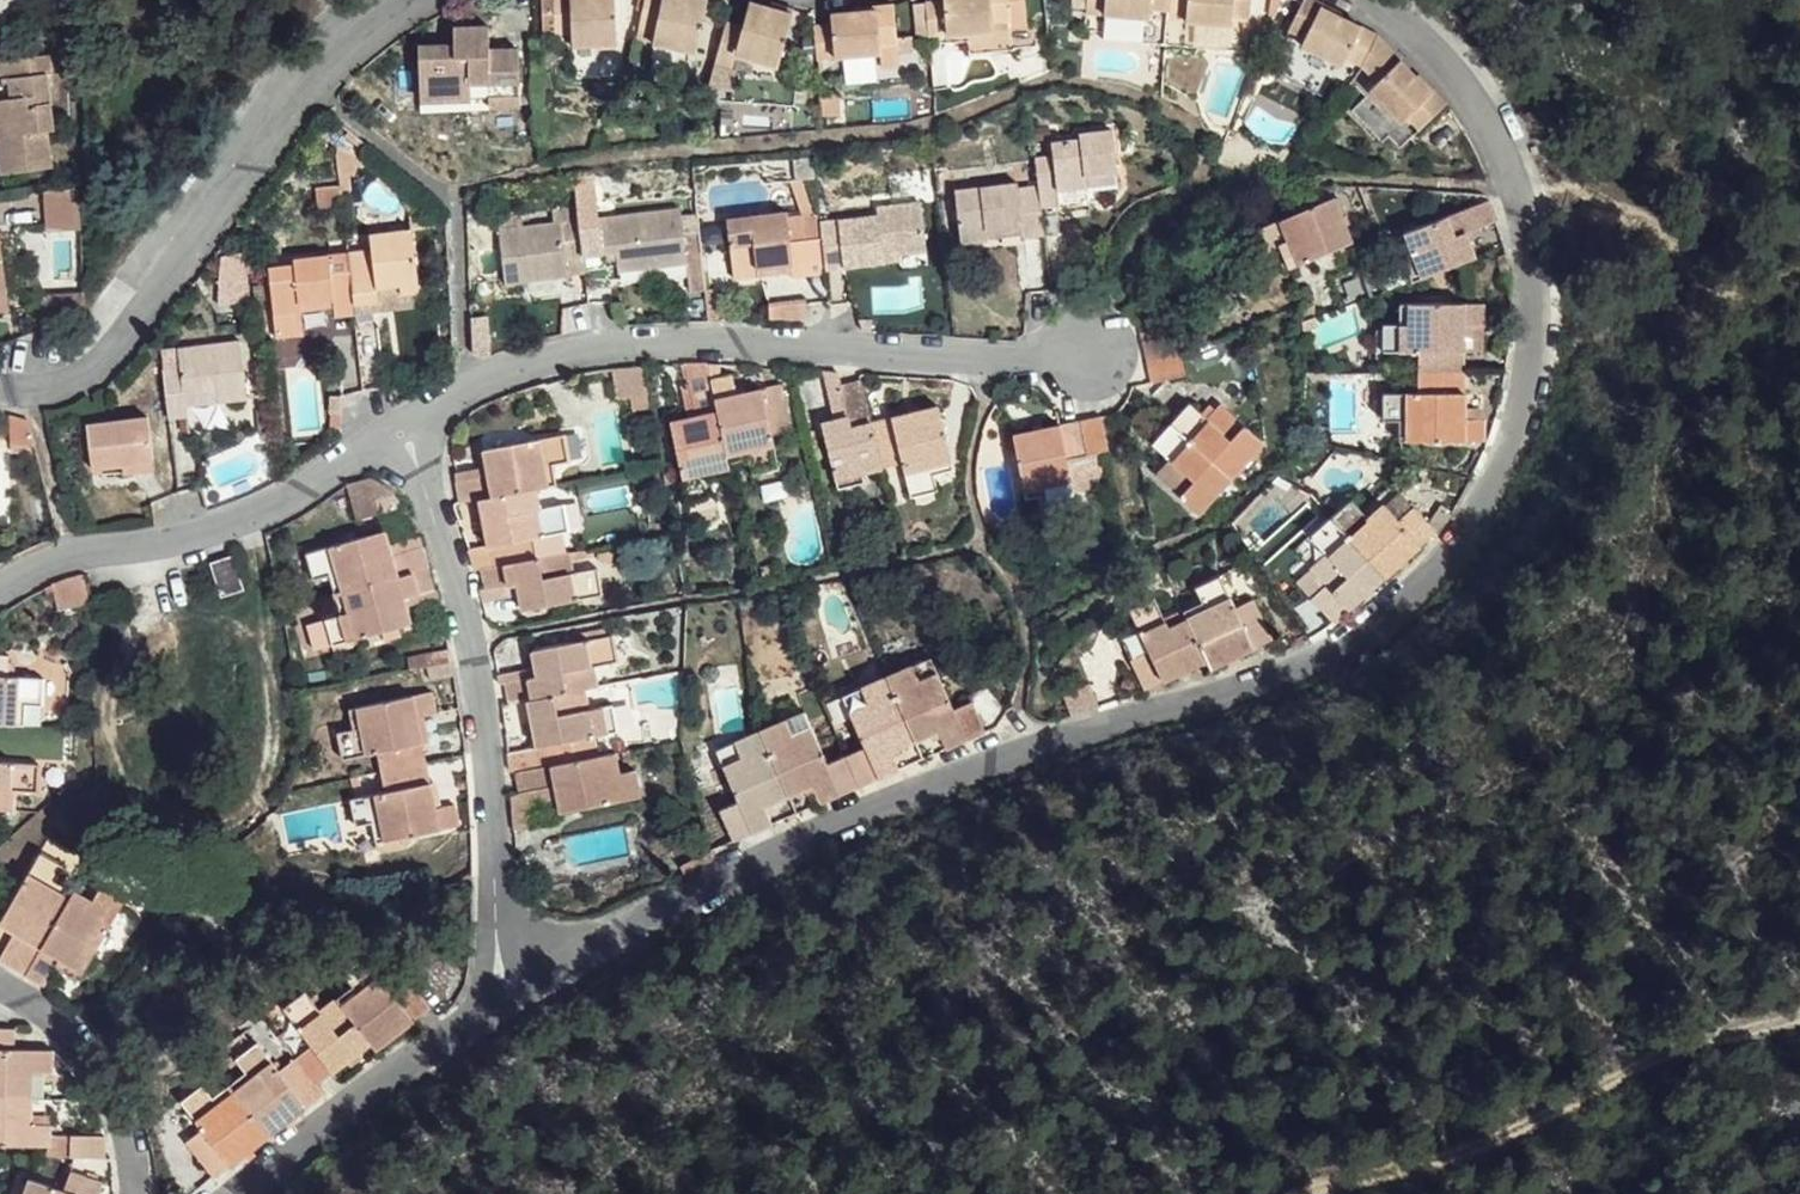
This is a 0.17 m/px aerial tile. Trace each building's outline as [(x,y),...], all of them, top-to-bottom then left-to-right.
[(617,0),(553,0),(553,31),(570,31),(571,45),(617,44),(617,0)] [(685,6),(668,0),(647,0),(635,33),(651,40),(645,56),(687,71),(708,17),(685,6)] [(685,6),(708,17),(711,9),(690,0),(688,0),(685,6)] [(727,16),(715,58),(732,60),(736,49),(780,60),(792,9),(767,3),(757,0),(747,0),(742,20),(727,16)] [(784,0),(768,0),(767,3),(792,9),(795,3),(784,0)] [(894,0),(874,0),(875,6),(830,13),(831,24),(811,26),(815,61),(871,53),(871,42),(900,38),(894,0)] [(942,0),(938,0),(924,1),(927,35),(945,32),(942,0)] [(1009,24),(1007,0),(942,0),(945,32),(947,42),(992,36),(991,26),(1009,24)] [(1109,0),(1088,0),(1087,17),(1108,18),(1109,0)] [(1108,18),(1108,27),(1149,31),(1149,21),(1167,21),(1169,0),(1109,0),(1108,18)] [(1167,21),(1186,23),(1187,0),(1169,0),(1167,21)] [(1186,23),(1185,33),(1229,35),(1229,25),(1247,27),(1248,0),(1187,0),(1186,23)] [(1362,27),(1323,7),(1325,3),(1318,0),(1304,0),(1289,27),(1305,37),(1303,46),(1341,66),(1346,58),(1362,27)] [(519,100),(517,42),(488,43),(487,20),(451,21),(451,40),(415,42),(416,95),(484,95),(484,101),(519,100)] [(1011,34),(1009,24),(991,26),(992,36),(1011,34)] [(1360,66),(1376,35),(1362,27),(1346,58),(1360,66)] [(1382,40),(1376,35),(1360,66),(1374,91),(1403,63),(1397,57),(1382,40)] [(8,76),(23,75),(25,94),(10,95),(0,96),(0,174),(50,170),(45,131),(50,130),(43,72),(49,71),(47,53),(6,57),(8,76)] [(1434,94),(1403,63),(1374,91),(1364,100),(1394,132),(1402,125),(1416,141),(1450,108),(1436,92),(1434,94)] [(23,75),(8,76),(10,95),(25,94),(23,75)] [(1397,159),(1416,141),(1402,125),(1394,132),(1364,100),(1346,120),(1374,148),(1380,142),(1397,159)] [(1081,172),(1112,168),(1107,129),(1077,132),(1076,137),(1049,141),(1052,156),(1035,157),(1037,183),(1039,206),(1058,204),(1056,188),(1083,185),(1081,172)] [(1114,182),(1112,168),(1081,172),(1083,185),(1114,182)] [(1039,206),(1037,183),(1015,187),(1014,183),(954,189),(960,245),(986,242),(986,229),(1019,226),(1020,238),(1043,235),(1039,206)] [(342,206),(340,184),(317,187),(318,208),(342,206)] [(1085,201),(1083,185),(1056,188),(1058,204),(1085,201)] [(79,237),(79,194),(45,197),(45,237),(79,237)] [(883,249),(900,248),(928,245),(922,198),(880,203),(881,214),(820,220),(823,257),(824,265),(884,259),(883,249)] [(1291,267),(1351,242),(1335,199),(1265,227),(1271,247),(1280,244),(1291,267)] [(1414,281),(1476,257),(1467,232),(1498,219),(1490,200),(1406,233),(1413,252),(1404,257),(1414,281)] [(596,210),(578,211),(583,255),(615,252),(617,270),(684,263),(677,207),(596,216),(596,210)] [(791,260),(787,213),(787,209),(724,215),(730,276),(757,272),(756,264),(791,260)] [(820,220),(818,210),(803,212),(808,259),(823,257),(820,220)] [(583,255),(578,211),(561,214),(562,220),(501,226),(507,283),(568,276),(568,258),(583,255)] [(808,259),(803,212),(787,213),(791,260),(808,259)] [(986,242),(1020,238),(1019,226),(986,229),(986,242)] [(403,299),(422,297),(416,234),(372,238),(373,250),(348,253),(355,320),(378,318),(376,294),(402,292),(403,299)] [(900,257),(900,248),(883,249),(884,259),(900,257)] [(251,274),(248,251),(225,253),(222,277),(251,274)] [(355,320),(348,253),(298,258),(299,269),(271,271),(276,316),(330,310),(331,318),(331,323),(355,320)] [(792,269),(791,260),(756,264),(757,272),(792,269)] [(424,313),(422,297),(403,299),(402,292),(376,294),(378,318),(424,313)] [(1466,372),(1466,352),(1467,326),(1484,325),(1485,305),(1402,305),(1400,325),(1386,324),(1386,352),(1418,351),(1417,371),(1466,372)] [(303,320),(331,318),(330,310),(276,316),(279,342),(305,339),(303,320)] [(1467,326),(1466,352),(1484,352),(1484,325),(1467,326)] [(1147,340),(1156,338),(1154,329),(1144,331),(1147,340)] [(1150,361),(1183,354),(1179,333),(1156,338),(1147,340),(1150,361)] [(184,404),(215,401),(247,398),(240,339),(177,346),(179,365),(161,367),(168,416),(185,415),(184,404)] [(1187,375),(1183,354),(1150,361),(1154,381),(1187,375)] [(720,363),(708,364),(712,379),(721,378),(720,363)] [(712,379),(708,364),(686,364),(691,384),(697,416),(687,419),(673,421),(688,501),(713,496),(712,480),(732,476),(729,463),(712,379)] [(649,393),(645,366),(613,370),(618,399),(649,393)] [(1465,410),(1466,372),(1417,371),(1417,394),(1384,395),(1384,421),(1400,421),(1401,441),(1482,441),(1482,420),(1465,420),(1465,410)] [(850,417),(841,382),(839,373),(824,372),(835,420),(850,417)] [(733,375),(721,378),(712,379),(729,463),(751,459),(754,474),(778,468),(772,433),(792,429),(782,386),(739,396),(733,375)] [(874,422),(863,378),(841,382),(850,417),(835,420),(823,422),(838,489),(865,482),(863,472),(885,467),(874,422)] [(697,416),(691,384),(680,386),(687,419),(697,416)] [(216,411),(215,401),(184,404),(185,415),(216,411)] [(1174,424),(1233,479),(1266,445),(1225,404),(1209,419),(1193,403),(1174,424)] [(121,454),(150,451),(145,405),(83,412),(88,457),(102,456),(121,454)] [(940,406),(874,422),(885,467),(903,463),(911,496),(937,490),(934,474),(954,469),(940,406)] [(1465,420),(1482,420),(1483,410),(1465,410),(1465,420)] [(27,419),(12,417),(12,439),(33,437),(27,419)] [(1104,418),(1084,422),(1089,453),(1110,449),(1104,418)] [(1089,453),(1084,422),(1016,436),(1028,497),(1050,493),(1053,510),(1076,504),(1068,456),(1089,453)] [(1200,513),(1233,479),(1174,424),(1156,444),(1173,460),(1160,475),(1200,513)] [(816,430),(807,431),(814,460),(822,459),(816,430)] [(537,488),(557,484),(555,463),(570,461),(565,434),(484,449),(486,467),(488,476),(459,482),(463,502),(481,499),(537,488)] [(151,461),(150,451),(121,454),(123,464),(151,461)] [(123,464),(121,454),(102,456),(103,470),(123,468),(123,464)] [(488,476),(486,467),(459,472),(459,482),(488,476)] [(354,474),(348,477),(360,520),(382,514),(379,502),(370,471),(365,471),(354,474)] [(376,472),(370,471),(379,502),(409,494),(407,491),(402,484),(396,480),(386,474),(376,472)] [(542,509),(537,488),(481,499),(489,545),(470,550),(476,569),(482,569),(538,558),(534,538),(569,531),(564,505),(542,509)] [(1399,521),(1416,509),(1402,492),(1386,506),(1399,521)] [(1437,533),(1416,509),(1399,521),(1386,506),(1384,504),(1369,516),(1355,499),(1333,518),(1386,578),(1437,533)] [(1335,623),(1386,578),(1333,518),(1314,536),(1328,553),(1312,567),(1314,569),(1327,585),(1313,597),(1335,623)] [(337,595),(431,569),(426,548),(394,558),(392,546),(387,531),(309,553),(316,579),(332,575),(337,595)] [(394,558),(426,548),(421,537),(392,546),(394,558)] [(574,573),(570,552),(538,558),(482,569),(486,590),(516,585),(519,595),(521,609),(602,594),(598,569),(574,573)] [(215,571),(237,565),(233,556),(212,562),(215,571)] [(245,590),(237,565),(215,571),(224,596),(245,590)] [(436,589),(431,569),(337,595),(342,616),(328,619),(335,645),(415,623),(410,607),(407,596),(436,589)] [(1327,585),(1314,569),(1299,582),(1313,597),(1327,585)] [(1186,613),(1210,662),(1214,668),(1274,641),(1255,600),(1237,608),(1222,576),(1198,587),(1206,604),(1186,613)] [(83,577),(53,585),(60,611),(89,602),(83,577)] [(484,601),(519,595),(516,585),(486,590),(481,592),(484,601)] [(440,599),(436,589),(407,596),(410,607),(440,599)] [(1147,691),(1210,662),(1186,613),(1167,621),(1156,599),(1131,609),(1140,630),(1123,639),(1147,691)] [(586,689),(599,687),(596,666),(617,661),(612,635),(533,650),(535,667),(538,676),(505,682),(508,704),(530,700),(586,689)] [(26,726),(27,705),(42,705),(43,679),(10,677),(11,658),(0,657),(0,725),(26,726)] [(919,681),(940,672),(933,659),(914,667),(919,681)] [(538,676),(535,667),(499,674),(500,682),(505,682),(538,676)] [(955,710),(940,672),(919,681),(914,667),(887,678),(915,742),(938,733),(946,750),(986,732),(974,703),(955,710)] [(915,742),(887,678),(862,689),(868,704),(850,711),(865,749),(847,757),(860,787),(899,770),(891,751),(915,742)] [(590,709),(586,689),(530,700),(538,746),(518,750),(521,771),(575,762),(573,741),(617,731),(613,706),(590,709)] [(868,704),(862,689),(845,696),(850,711),(868,704)] [(382,772),(428,762),(419,718),(438,714),(433,693),(352,709),(356,730),(339,733),(344,759),(378,751),(382,772)] [(794,735),(813,727),(807,713),(788,721),(794,735)] [(860,787),(847,757),(829,764),(813,727),(794,735),(788,721),(763,732),(790,798),(813,786),(822,804),(860,787)] [(790,798),(763,732),(737,743),(743,757),(725,765),(741,803),(721,812),(734,841),(773,824),(766,807),(790,798)] [(743,757),(737,743),(718,751),(725,765),(743,757)] [(619,774),(616,753),(575,762),(521,771),(524,792),(534,790),(555,786),(557,798),(559,813),(639,797),(636,771),(619,774)] [(12,812),(13,790),(38,791),(38,764),(0,762),(0,811),(12,812)] [(437,810),(428,762),(382,772),(386,792),(352,800),(357,827),(374,823),(379,844),(403,839),(462,826),(457,806),(437,810)] [(536,801),(557,798),(555,786),(534,790),(536,801)] [(530,829),(528,813),(513,815),(515,831),(530,829)] [(75,891),(91,863),(50,839),(2,924),(15,933),(22,937),(9,965),(27,977),(75,891)] [(403,839),(379,844),(380,851),(405,846),(403,839)] [(82,894),(75,891),(27,977),(44,987),(60,959),(82,972),(125,901),(145,913),(157,892),(101,860),(82,894)] [(15,933),(0,960),(0,961),(9,965),(22,937),(15,933)] [(372,1043),(377,1051),(432,1009),(404,972),(386,984),(366,957),(346,974),(356,987),(338,1000),(372,1043)] [(317,1085),(372,1043),(338,1000),(321,1012),(307,993),(286,1009),(313,1046),(296,1059),(317,1085)] [(33,1100),(34,1075),(53,1075),(53,1053),(16,1052),(16,1030),(0,1029),(0,1100),(33,1100)] [(269,1136),(324,1094),(317,1085),(296,1059),(281,1071),(259,1043),(239,1059),(248,1072),(230,1086),(269,1136)] [(214,1177),(269,1136),(230,1086),(214,1097),(204,1086),(185,1101),(206,1129),(188,1142),(214,1177)] [(50,1136),(51,1126),(31,1125),(33,1117),(33,1100),(0,1100),(0,1146),(47,1147),(50,1148),(50,1136)] [(31,1125),(51,1126),(52,1117),(33,1117),(31,1125)] [(71,1159),(72,1138),(50,1136),(50,1148),(47,1147),(47,1158),(71,1159)] [(71,1159),(104,1160),(104,1138),(72,1138),(71,1159)] [(103,1183),(71,1172),(64,1192),(29,1180),(24,1193),(99,1193),(103,1183)]
